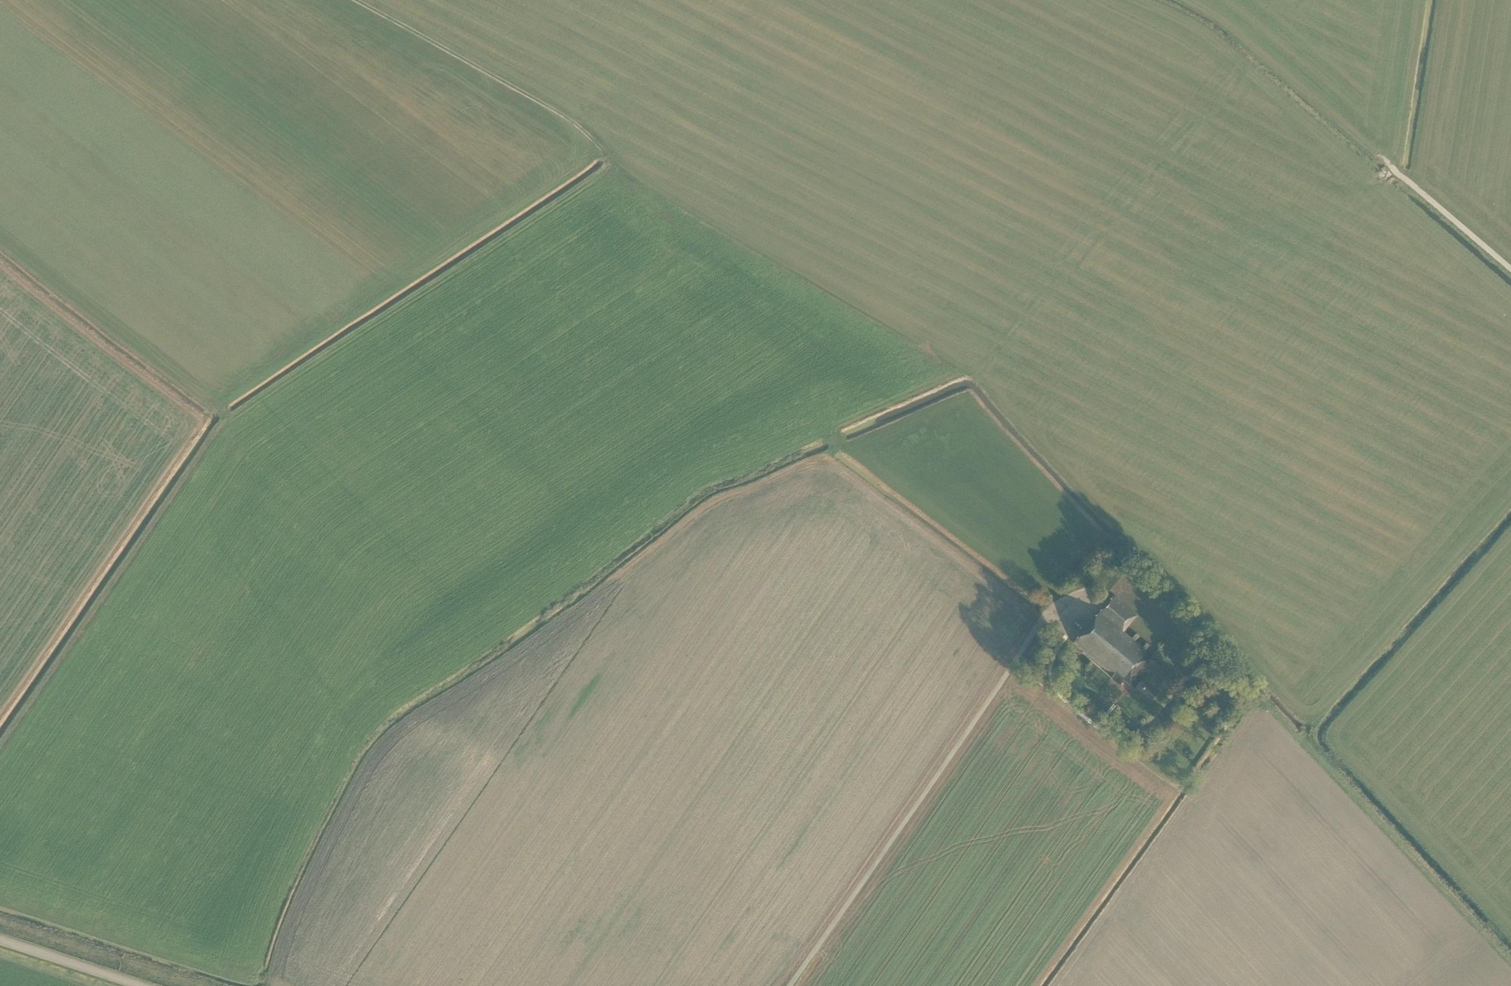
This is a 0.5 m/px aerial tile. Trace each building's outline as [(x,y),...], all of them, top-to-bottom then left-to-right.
[(1137,615),(1114,596),(1075,642),(1114,676),(1122,683),(1127,677),(1138,686),(1135,689),(1151,703),(1160,692),(1144,678),(1143,680),(1138,676),(1154,657),(1145,650),(1149,645),(1146,643),(1142,648),(1135,641),(1139,636),(1136,634),(1132,639),(1123,632),(1137,615)]
